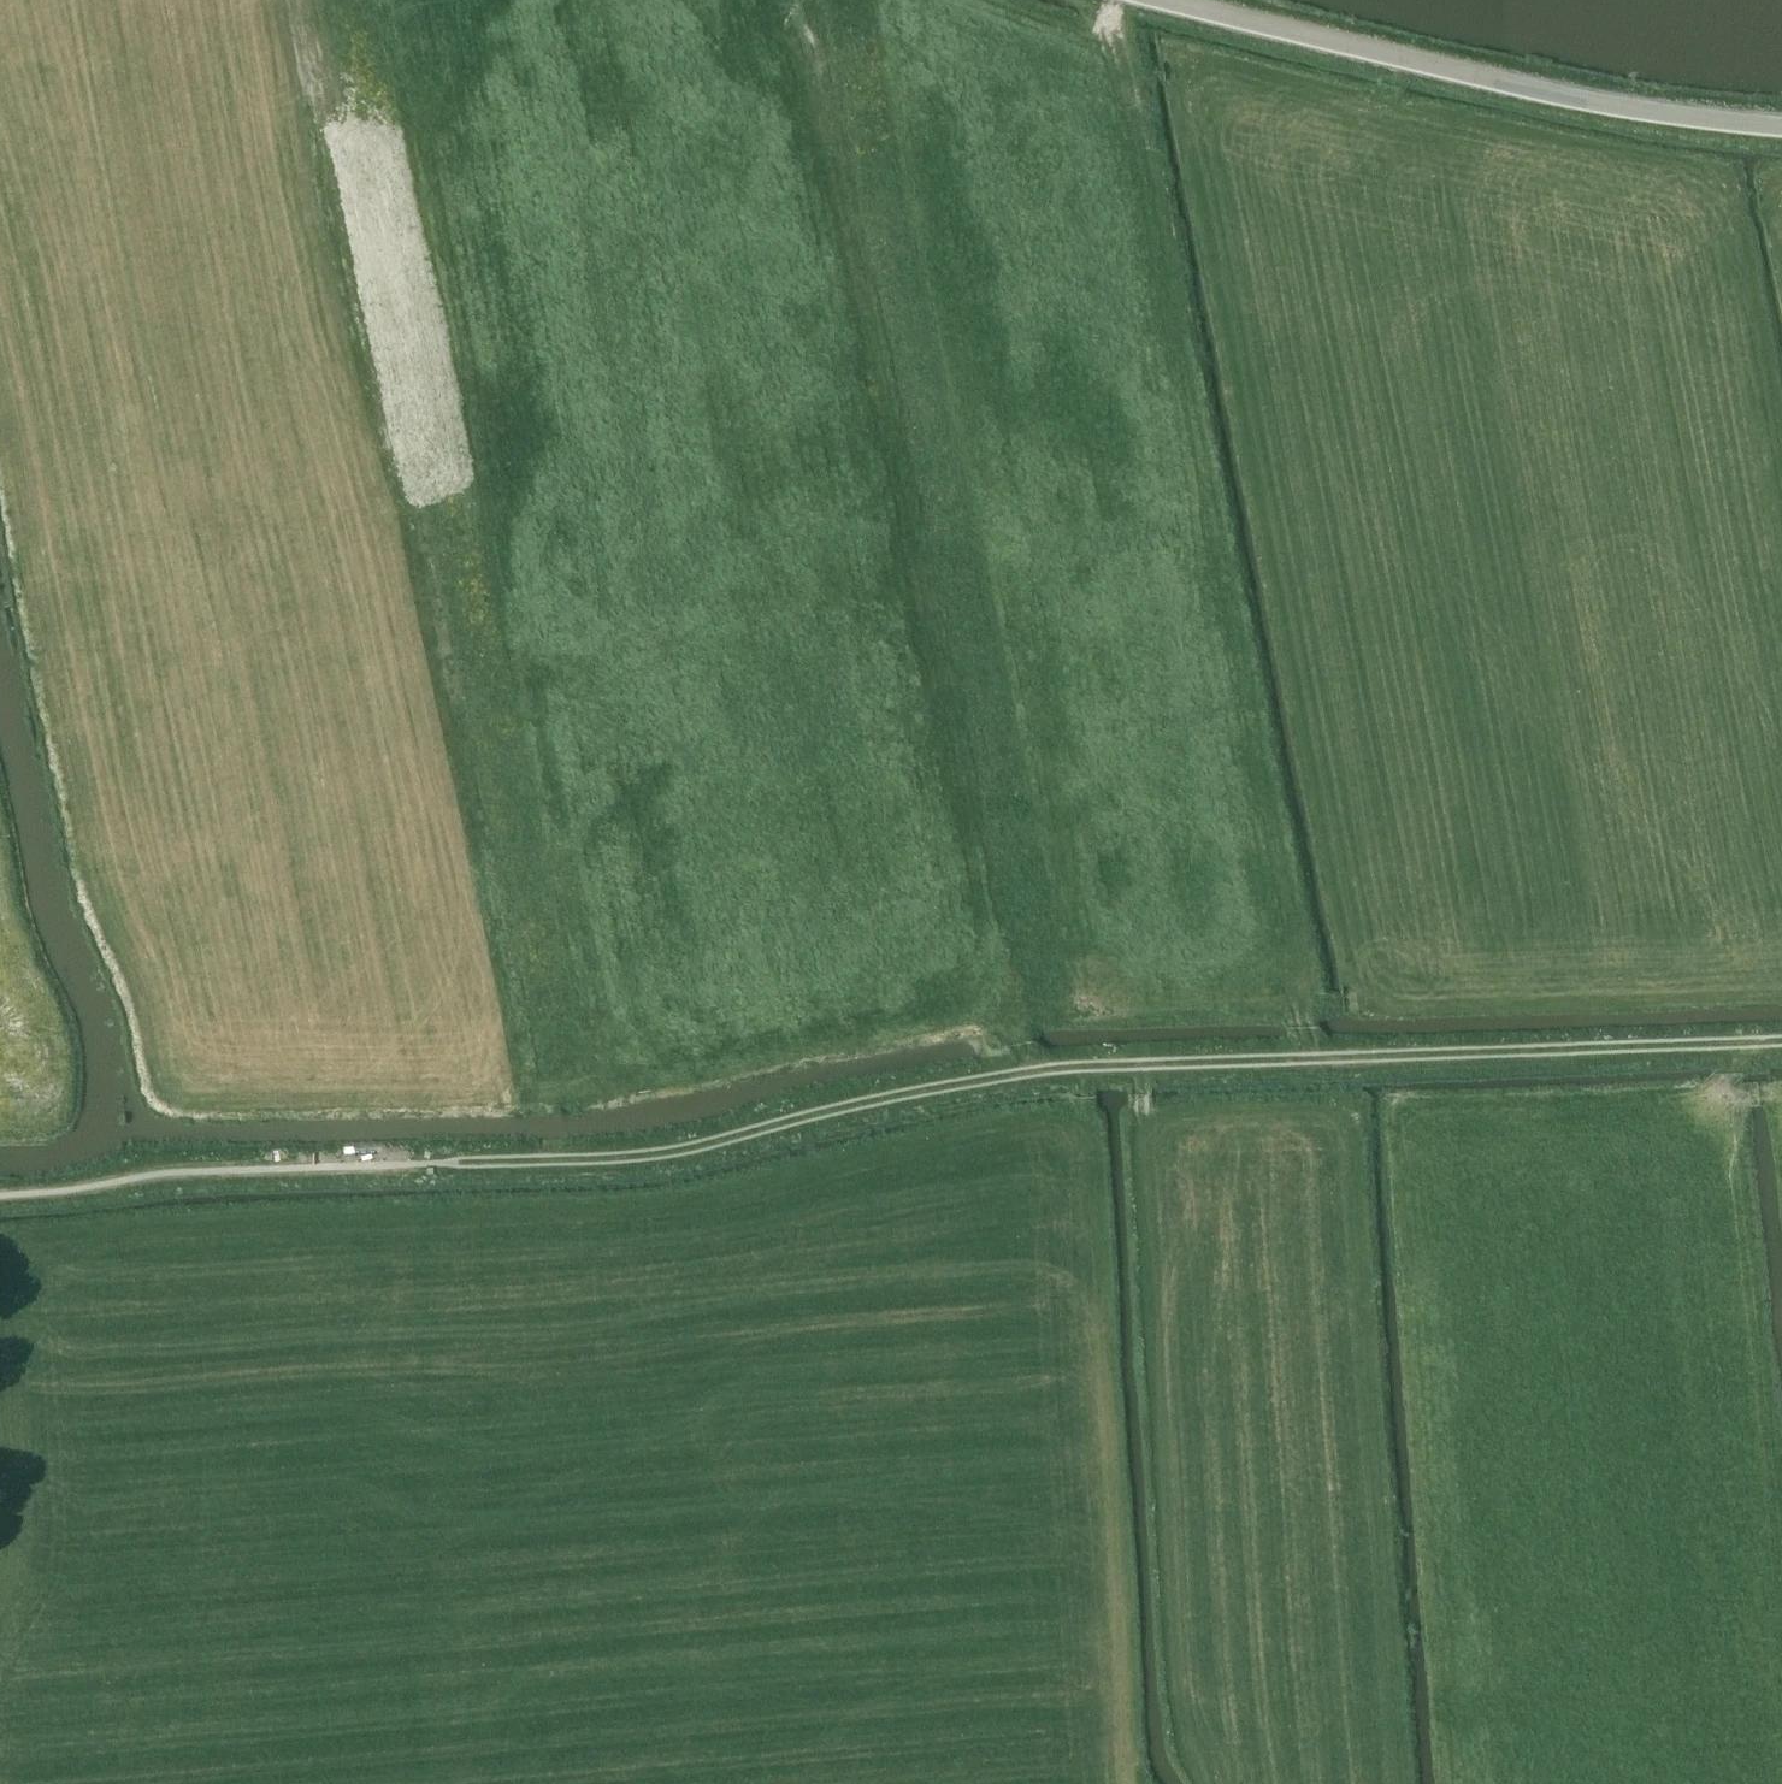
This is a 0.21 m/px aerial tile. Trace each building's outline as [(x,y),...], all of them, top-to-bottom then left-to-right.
[(10,1069),(11,1071),(14,1070),(0,1033),(0,1073),(10,1069)]
